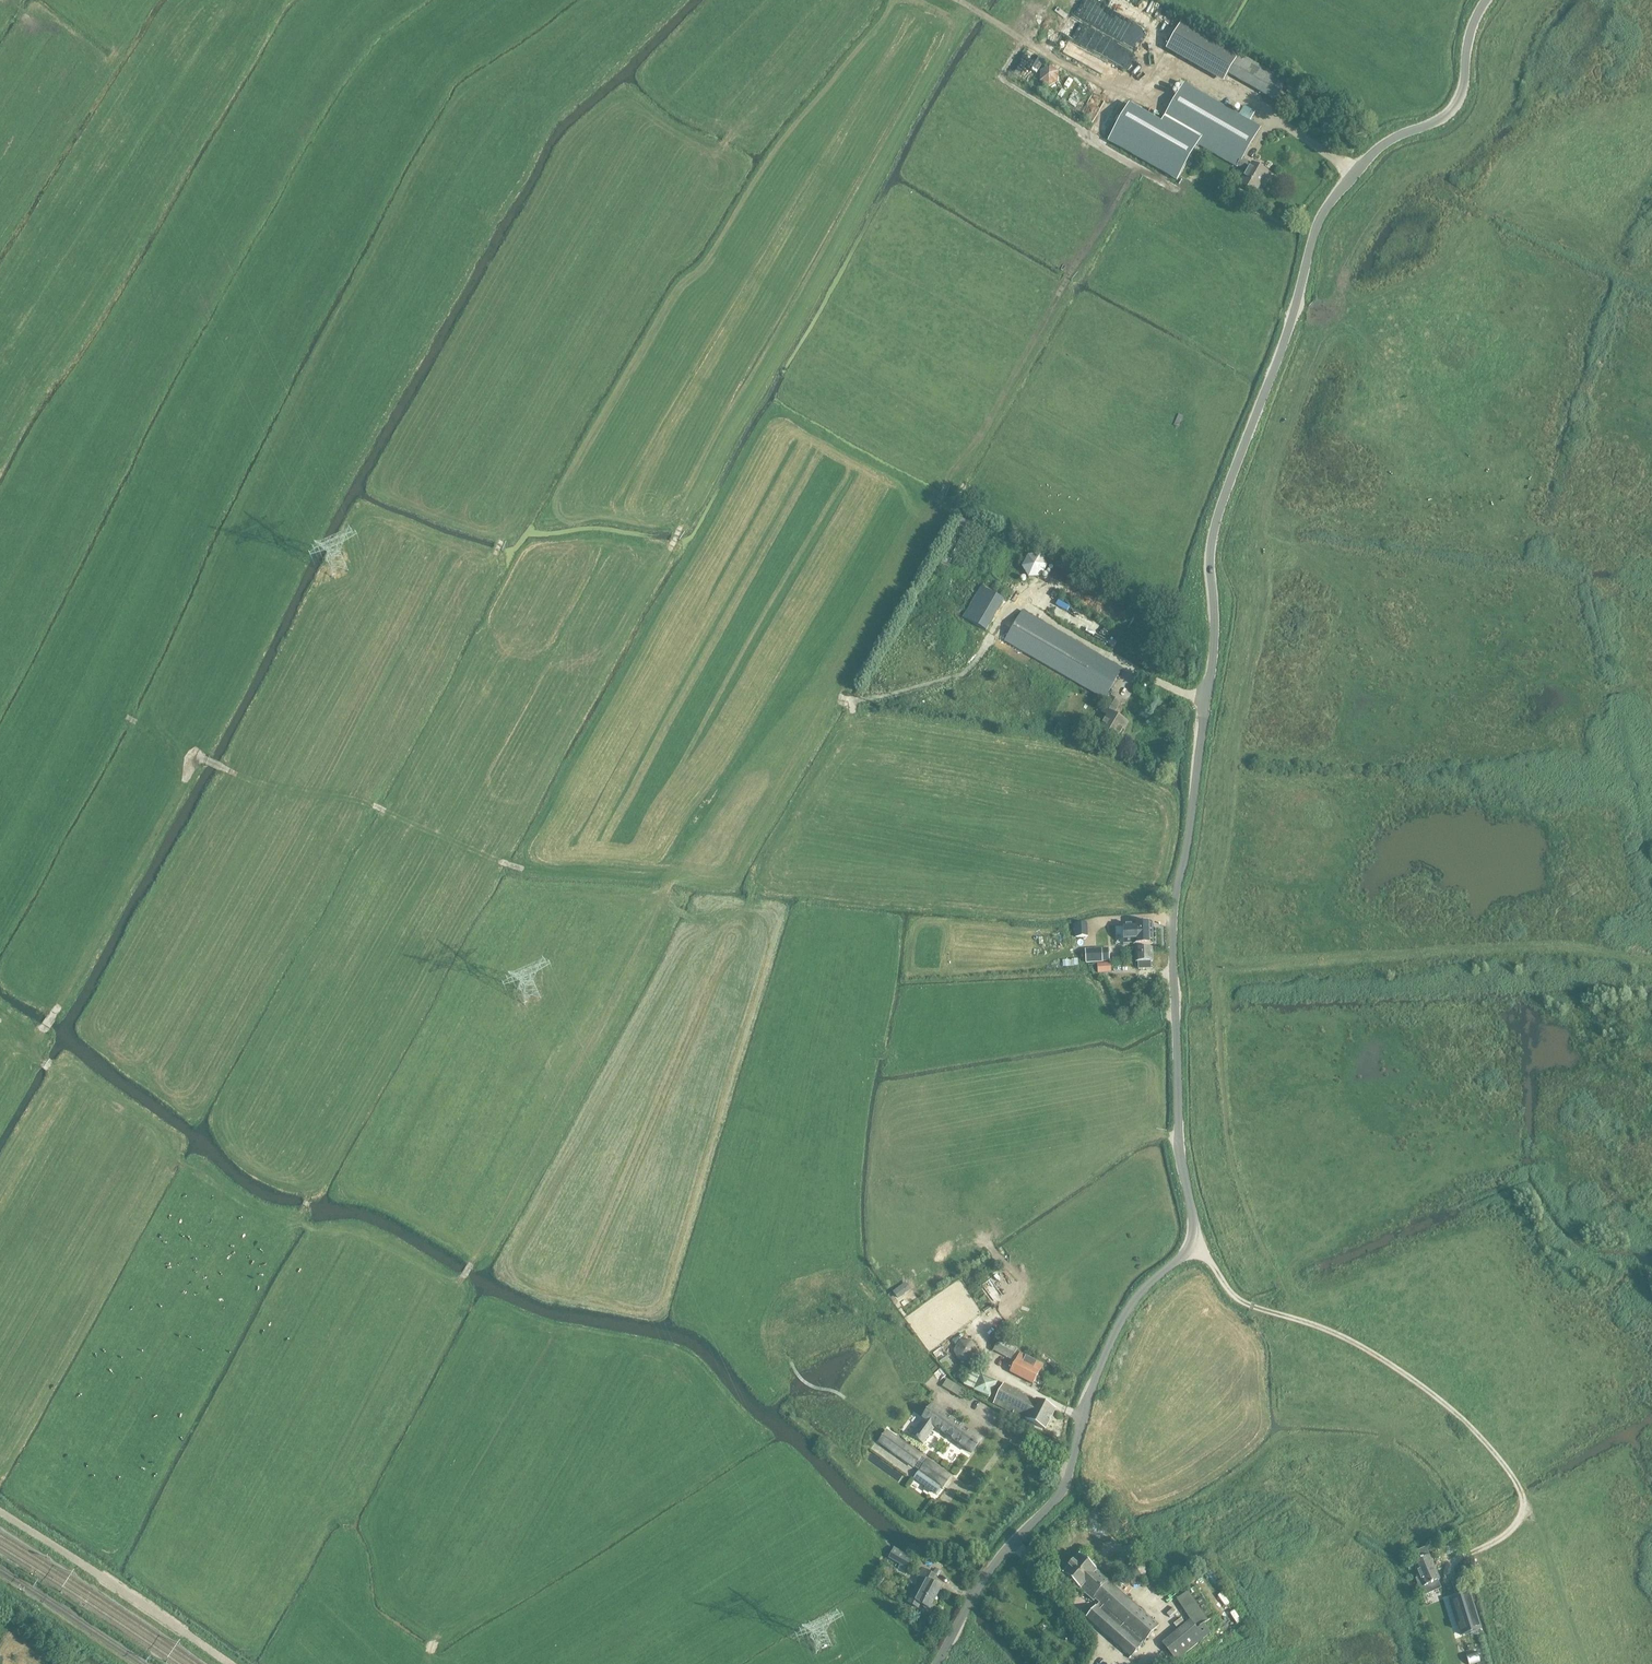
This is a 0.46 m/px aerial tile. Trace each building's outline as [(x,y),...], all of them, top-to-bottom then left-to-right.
[(1102,5),(1114,12),(1118,4),(1112,0),(1105,0),(1102,5)] [(1125,49),(1135,29),(1087,6),(1079,23),(1070,40),(1129,69),(1136,54),(1125,49)] [(1166,47),(1222,80),(1238,55),(1181,21),(1166,47)] [(1072,61),(1103,78),(1109,68),(1078,50),(1072,61)] [(1228,74),(1275,101),(1286,82),(1239,55),(1228,74)] [(1054,91),(1058,74),(1039,71),(1036,87),(1054,91)] [(1256,195),(1261,186),(1264,188),(1272,174),(1252,163),(1251,164),(1242,159),(1261,127),(1184,83),(1160,124),(1196,144),(1237,168),(1238,167),(1246,172),(1239,185),(1256,195)] [(1196,144),(1160,124),(1128,105),(1108,140),(1176,179),(1196,144)] [(1028,578),(1040,577),(1046,566),(1040,555),(1027,556),(1021,567),(1028,578)] [(937,567),(929,582),(938,587),(947,573),(937,567)] [(963,617),(985,630),(1003,600),(980,587),(963,617)] [(1023,611),(1004,641),(1104,699),(1105,697),(1109,699),(1101,712),(1107,715),(1097,732),(1115,743),(1123,730),(1125,731),(1130,722),(1114,713),(1120,702),(1107,694),(1122,668),(1023,611)] [(1152,944),(1152,923),(1133,924),(1133,925),(1124,925),(1124,944),(1134,944),(1134,945),(1152,944)] [(1087,937),(1087,924),(1075,924),(1074,937),(1087,937)] [(1109,948),(1086,949),(1086,963),(1109,961),(1109,948)] [(1135,949),(1136,962),(1139,962),(1139,969),(1151,969),(1151,961),(1153,961),(1153,949),(1135,949)] [(1111,972),(1111,971),(1111,963),(1098,964),(1098,973),(1111,972)] [(1110,995),(1118,995),(1118,984),(1110,985),(1110,995)] [(1002,1348),(1014,1354),(1017,1348),(1005,1342),(1002,1348)] [(959,1362),(970,1361),(975,1352),(968,1343),(958,1343),(953,1353),(959,1362)] [(1033,1384),(1043,1365),(1020,1353),(1010,1372),(1033,1384)] [(955,1369),(946,1357),(939,1362),(948,1374),(955,1369)] [(1045,1429),(1055,1410),(1003,1384),(993,1404),(1026,1420),(1045,1429)] [(932,1406),(911,1436),(923,1445),(935,1427),(971,1453),(981,1440),(932,1406)] [(915,1478),(936,1493),(941,1486),(943,1487),(950,1477),(886,1432),(879,1442),(920,1471),(915,1478)] [(893,1577),(902,1559),(892,1554),(882,1571),(893,1577)] [(1417,1562),(1415,1563),(1414,1564),(1423,1586),(1426,1585),(1436,1581),(1438,1580),(1430,1558),(1427,1559),(1425,1554),(1416,1557),(1417,1562)] [(1126,1634),(1096,1607),(1086,1618),(1131,1657),(1141,1646),(1140,1646),(1142,1643),(1143,1643),(1158,1625),(1140,1609),(1079,1556),(1063,1575),(1093,1602),(1094,1601),(1129,1631),(1126,1634)] [(933,1584),(937,1577),(922,1569),(918,1576),(927,1581),(920,1594),(915,1591),(908,1603),(919,1609),(921,1605),(925,1607),(924,1608),(931,1612),(934,1605),(933,1604),(942,1588),(933,1584)] [(1176,1599),(1188,1617),(1190,1621),(1163,1644),(1177,1661),(1210,1633),(1203,1625),(1215,1617),(1196,1587),(1176,1599)] [(1469,1593),(1450,1599),(1461,1636),(1481,1629),(1469,1593)]
